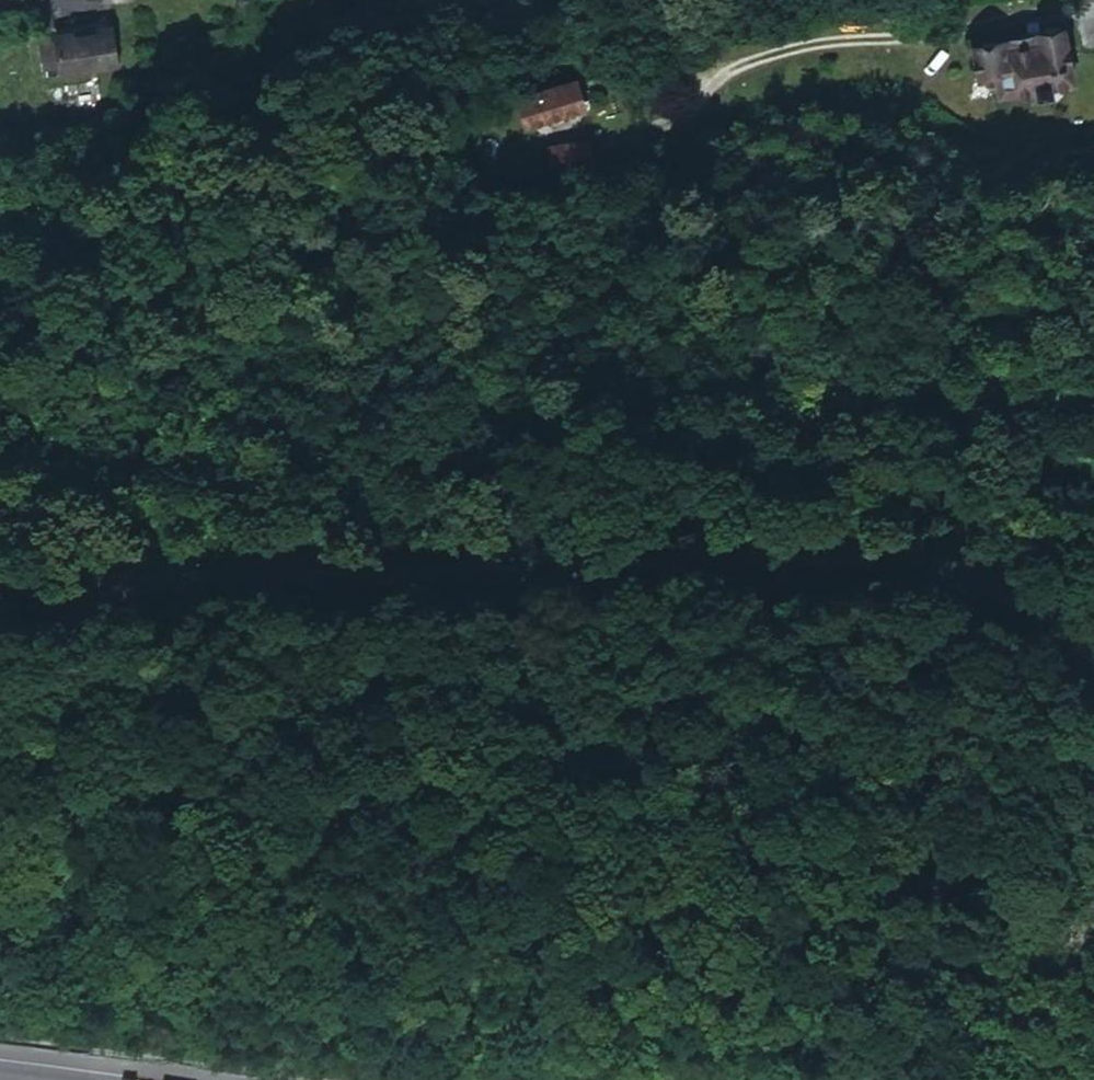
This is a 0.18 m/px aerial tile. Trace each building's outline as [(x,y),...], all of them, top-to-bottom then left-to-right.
[(469,18),(495,14),(502,11),(500,0),(466,0),(469,18)] [(53,38),(55,46),(60,70),(61,76),(118,64),(111,28),(53,38)] [(1064,33),(970,50),(977,86),(996,83),(999,102),(1027,97),(1028,104),(1052,99),(1051,92),(1074,88),(1064,33)] [(41,73),(60,70),(55,46),(37,49),(41,73)] [(573,78),(518,96),(526,128),(582,113),(573,78)] [(593,159),(591,156),(587,141),(549,150),(555,168),(556,169),(593,159)]
